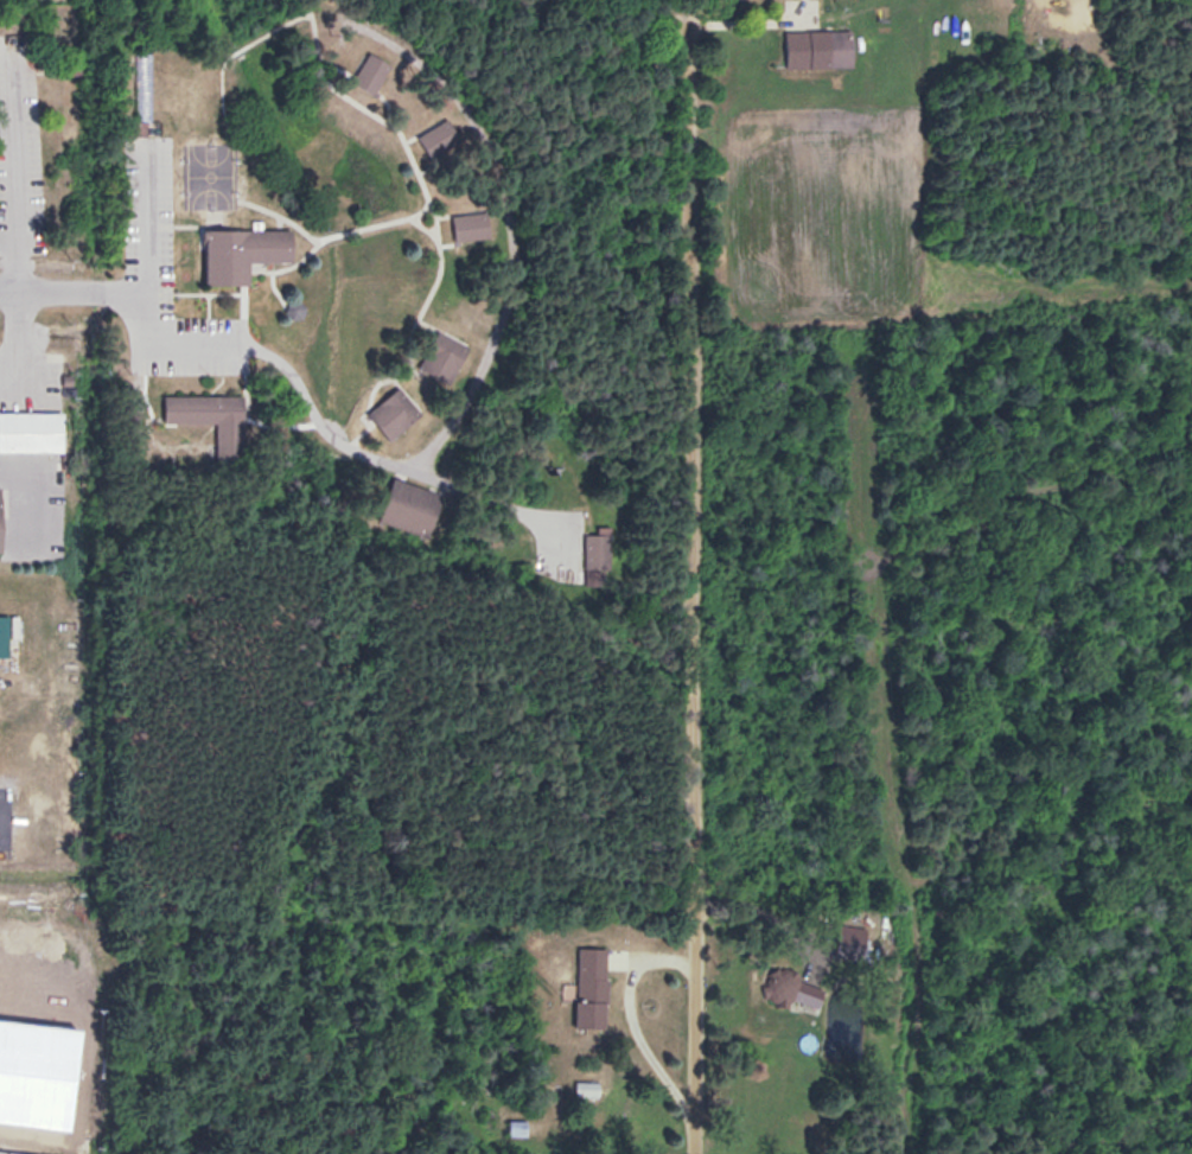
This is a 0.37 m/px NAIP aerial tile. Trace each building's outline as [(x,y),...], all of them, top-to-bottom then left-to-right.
[(854,24),(785,25),(786,66),(855,65),(854,24)] [(119,117),(152,117),(152,50),(119,50),(119,117)] [(392,63),(370,50),(353,80),(375,93),(392,63)] [(454,212),(454,243),(487,243),(487,212),(454,212)] [(208,283),(252,283),(252,260),(295,260),(295,228),(207,228),(208,283)] [(419,369),(451,383),(469,341),(436,327),(419,369)] [(423,414),(404,385),(370,407),(389,437),(423,414)] [(165,421),(218,421),(218,446),(241,445),(241,393),(165,393),(165,421)] [(0,410),(0,449),(65,449),(65,410),(0,410)] [(426,535),(440,490),(391,476),(377,520),(426,535)] [(610,525),(596,525),(596,531),(584,531),(584,569),(610,569),(610,525)] [(866,956),(866,926),(839,926),(839,956),(866,956)] [(608,945),(578,945),(577,1026),(608,1026),(608,945)] [(766,968),(766,998),(799,998),(799,968),(766,968)] [(598,1080),(578,1080),(578,1091),(598,1091),(598,1080)]
